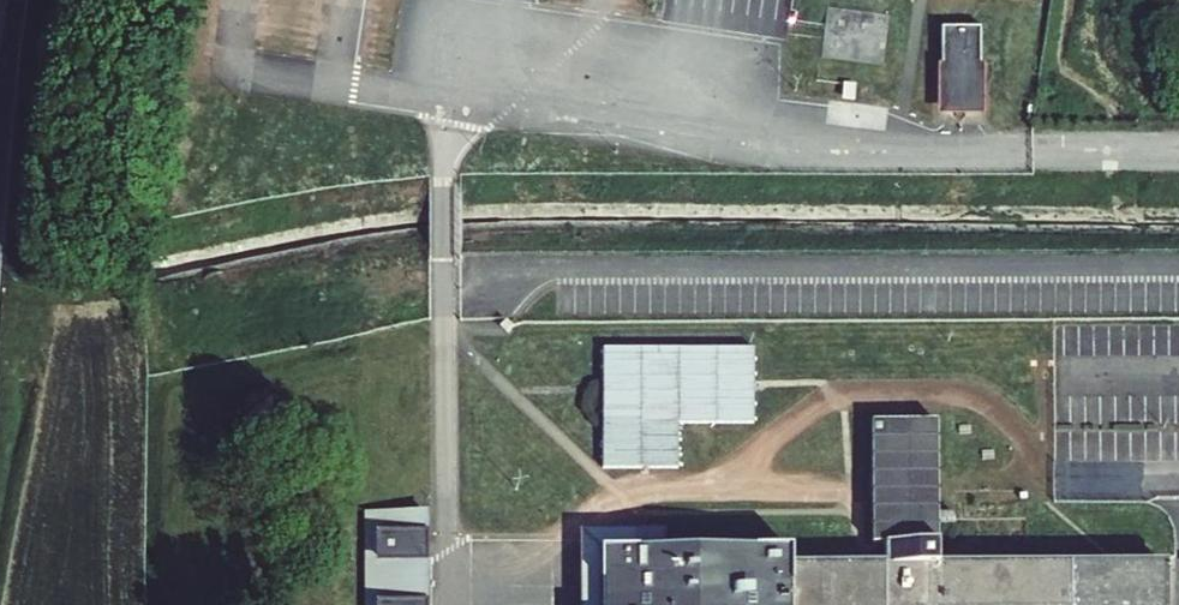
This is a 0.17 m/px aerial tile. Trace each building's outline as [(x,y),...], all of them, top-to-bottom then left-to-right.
[(999,73),(1000,37),(961,37),(961,73),(961,103),(976,115),(985,115),(999,103),(999,73)] [(1008,73),(999,73),(999,103),(985,115),(976,115),(961,103),(961,73),(953,73),(953,126),(1007,126),(1008,73)] [(759,421),(760,345),(609,344),(608,465),(684,466),(684,420),(759,421)] [(943,512),(943,413),(878,413),(878,541),(888,541),(943,541),(943,512)] [(428,479),(350,478),(348,604),(426,604),(428,479)] [(943,512),(943,541),(943,565),(1016,565),(1015,511),(943,512)] [(1170,565),(1016,565),(943,565),(943,541),(888,541),(888,564),(793,565),(793,549),(602,549),(602,573),(602,604),(1170,604),(1170,565)] [(602,573),(582,573),(581,604),(602,604),(602,573)]
